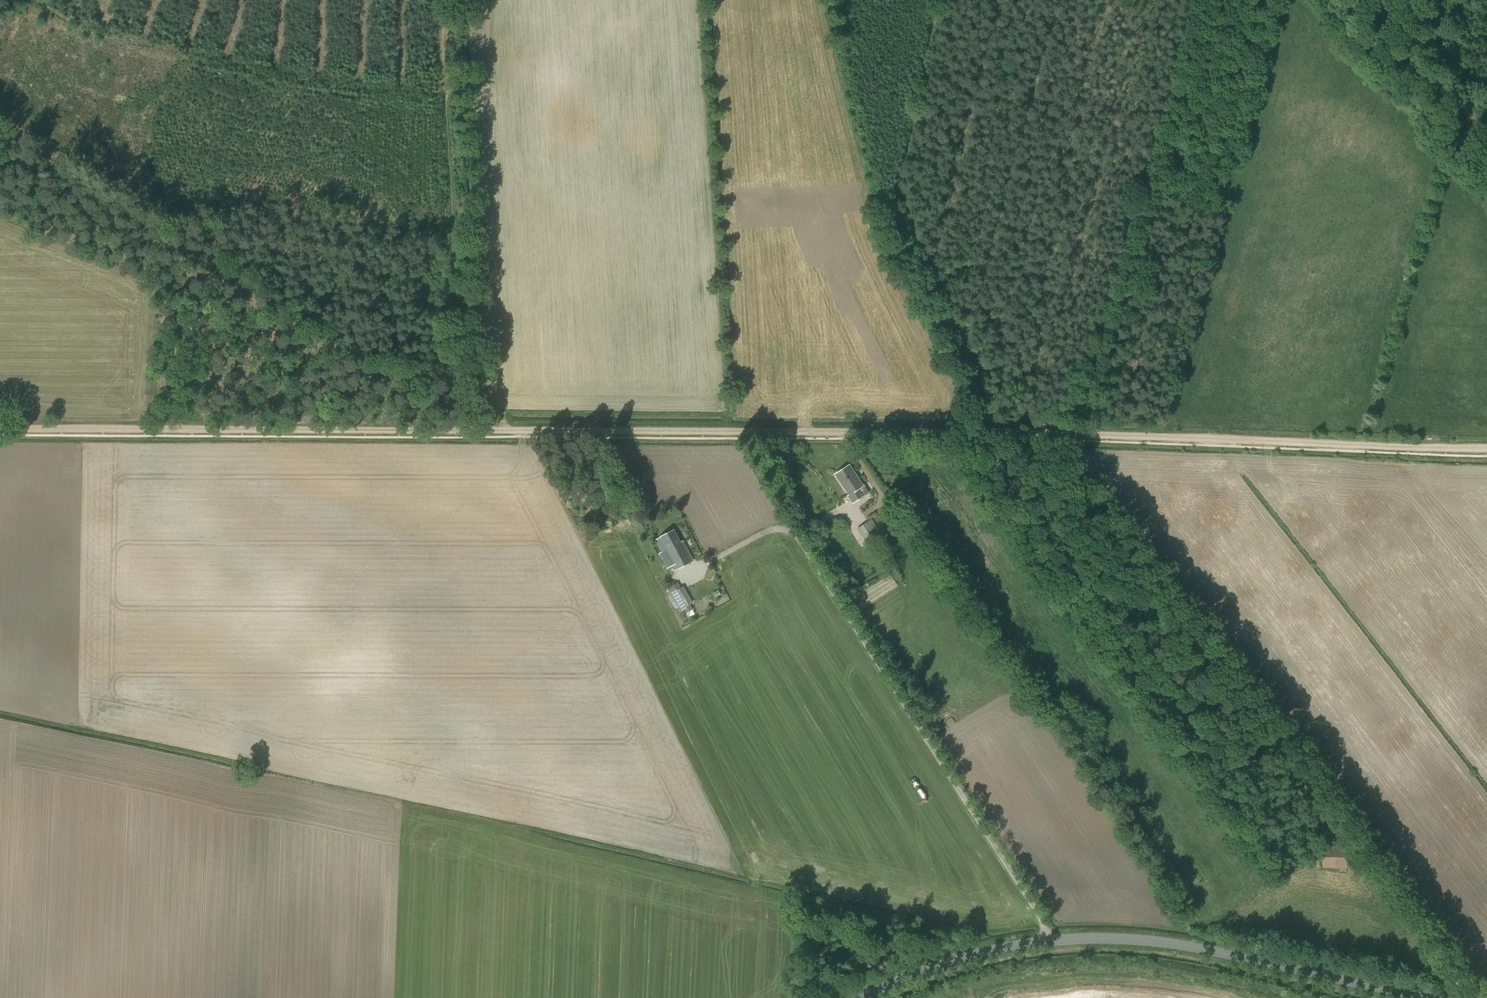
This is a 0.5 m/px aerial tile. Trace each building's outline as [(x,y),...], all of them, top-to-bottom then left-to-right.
[(835,474),(848,495),(847,495),(852,503),(864,495),(859,488),(863,486),(849,465),(835,474)] [(871,519),(857,528),(869,546),(883,537),(871,519)] [(680,542),(674,530),(660,537),(667,550),(659,554),(667,568),(673,565),(676,570),(693,561),(682,541),(680,542)] [(677,582),(667,588),(682,616),(692,610),(689,605),(692,603),(683,586),(680,588),(677,582)] [(1322,868),(1346,869),(1347,847),(1323,846),(1322,868)]
